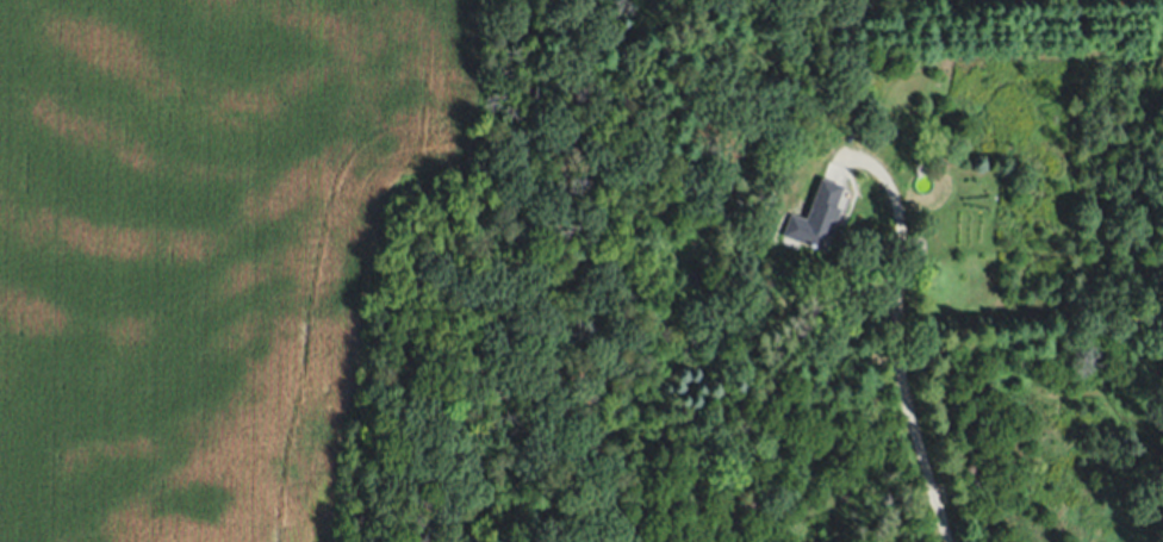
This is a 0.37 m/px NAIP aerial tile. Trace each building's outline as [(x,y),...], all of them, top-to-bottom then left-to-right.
[(806,218),(821,177),(842,185),(835,206),(840,207),(825,250),(782,235),(790,212),(806,218)]
